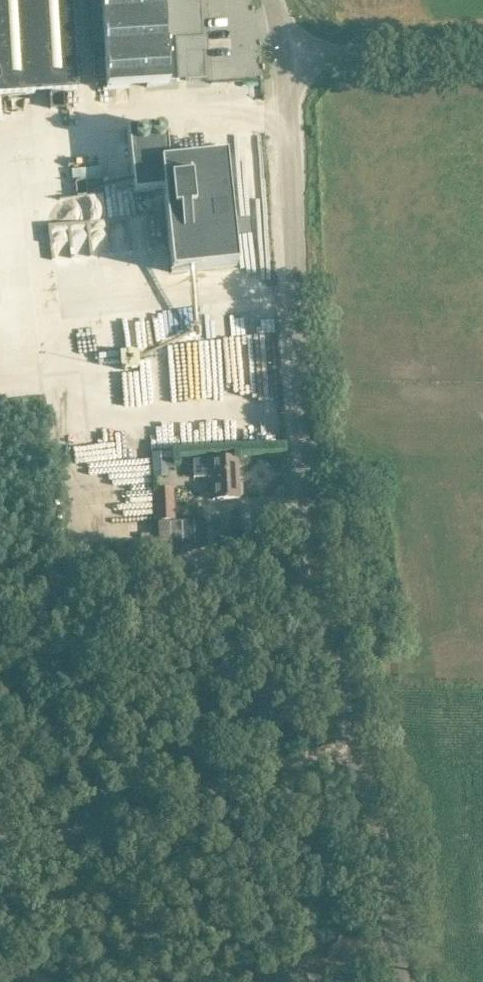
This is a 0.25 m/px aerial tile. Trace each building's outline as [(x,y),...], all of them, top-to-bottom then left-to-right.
[(77,91),(72,0),(0,0),(0,96),(77,91)] [(92,47),(94,82),(105,81),(106,91),(149,88),(169,87),(168,83),(179,82),(179,77),(185,77),(186,81),(206,80),(204,50),(201,51),(200,42),(203,42),(201,3),(197,3),(197,0),(100,0),(103,46),(92,47)] [(161,192),(170,275),(236,268),(223,158),(167,164),(163,128),(125,132),(132,195),(161,192)] [(139,367),(138,353),(120,354),(121,369),(139,367)] [(101,444),(72,450),(76,474),(93,471),(91,460),(104,458),(101,444)] [(172,453),(152,454),(153,478),(168,477),(167,469),(173,469),(172,453)] [(242,486),(239,484),(237,458),(193,461),(194,476),(212,475),(213,500),(239,499),(239,497),(242,496),(242,486)] [(156,491),(157,521),(173,520),(171,490),(156,491)] [(205,521),(157,523),(158,547),(198,546),(198,550),(207,549),(205,521)] [(156,549),(142,554),(145,565),(160,560),(156,549)] [(106,563),(93,566),(96,581),(109,578),(106,563)] [(161,590),(151,593),(155,604),(164,601),(161,590)]
